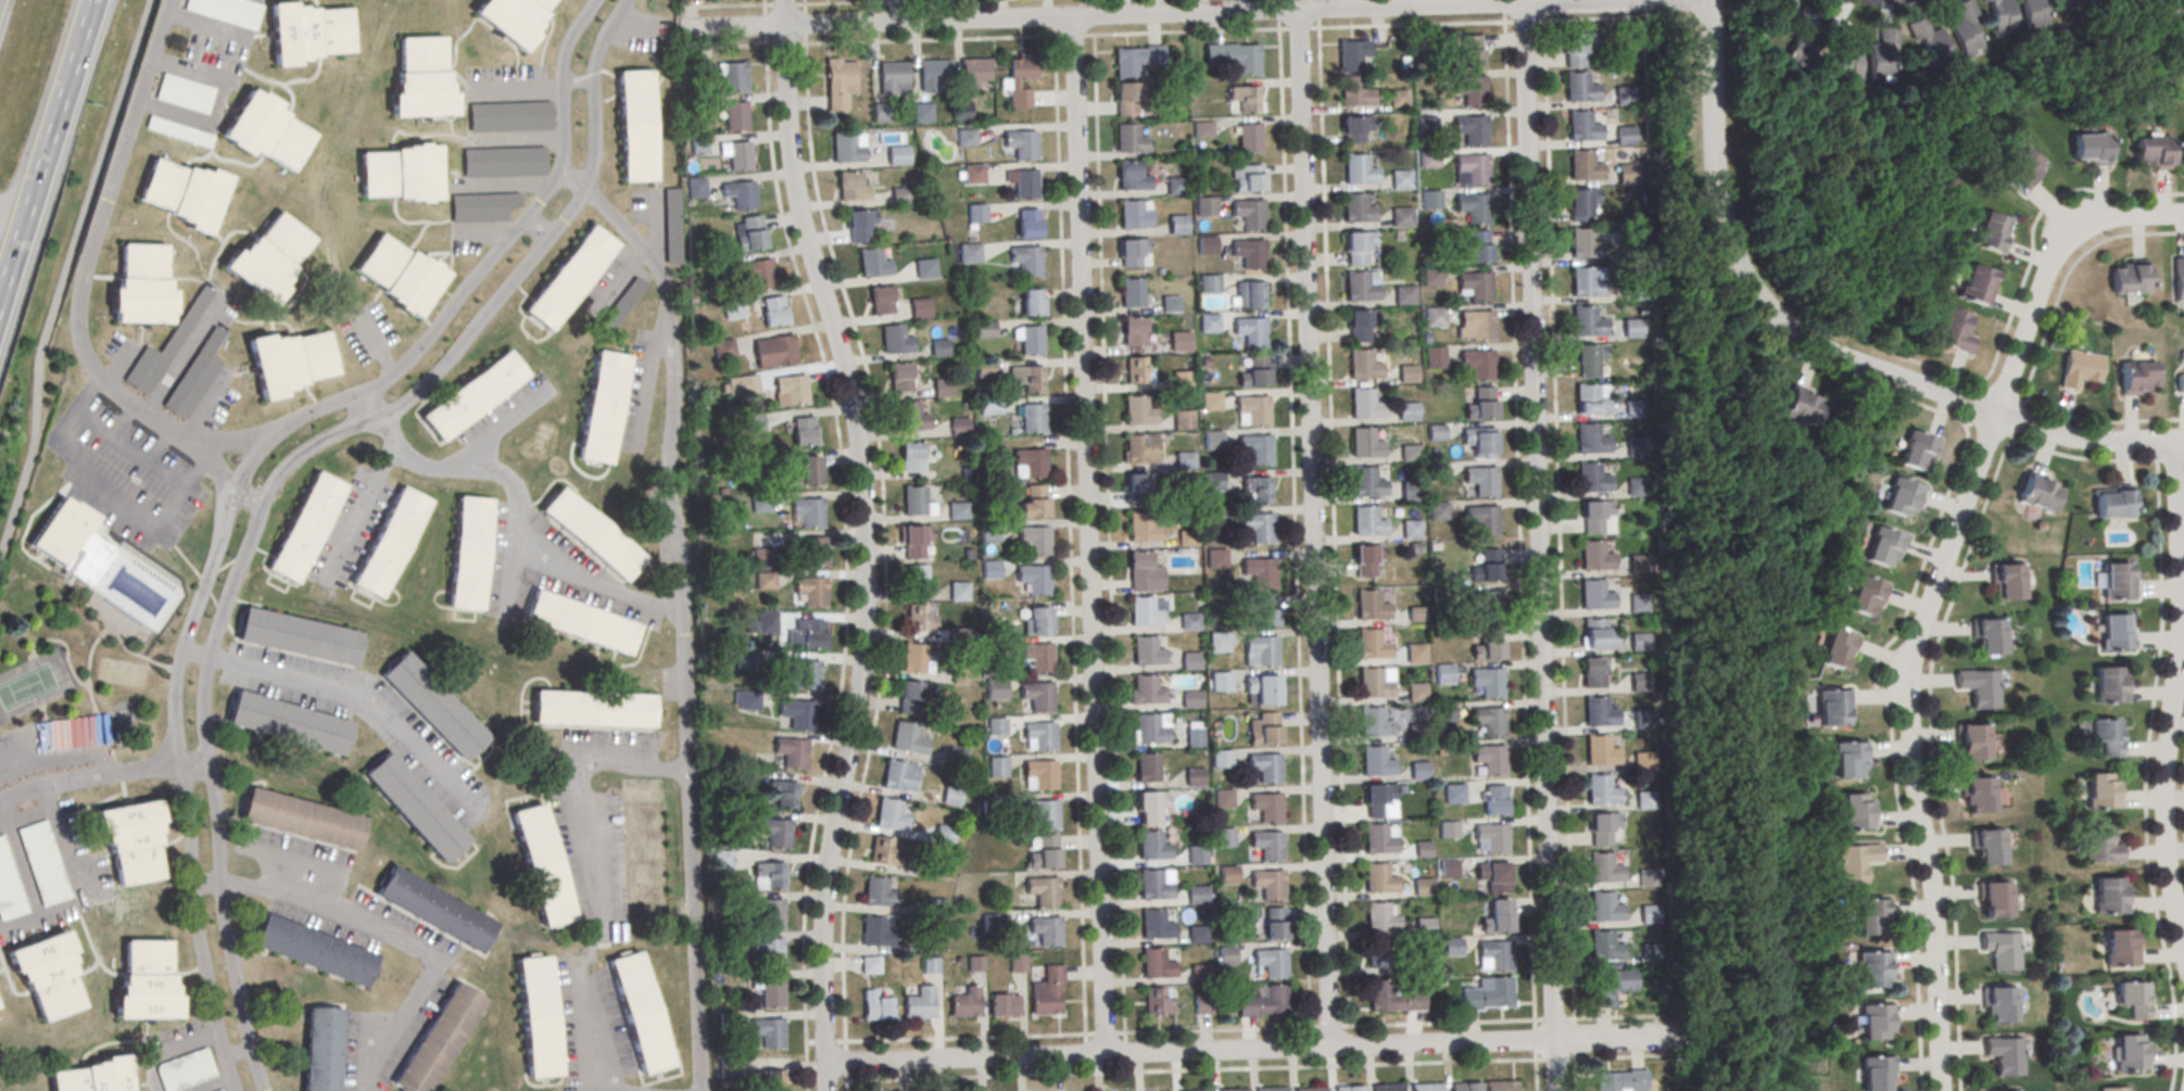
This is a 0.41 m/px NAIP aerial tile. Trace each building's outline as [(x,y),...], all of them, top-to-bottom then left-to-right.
[(185,9),(188,0),(249,0),(263,4),(255,30),(185,9)] [(472,11),(481,0),(551,0),(542,11),(544,13),(538,22),(540,24),(533,31),(536,35),(521,52),(472,11)] [(1952,5),(1964,0),(1970,0),(1977,15),(1969,17),(1981,47),(1971,51),(1972,55),(1962,60),(1948,25),(1958,21),(1952,5)] [(2010,0),(1981,0),(1981,2),(1989,1),(1992,33),(2003,31),(2004,36),(2015,34),(2010,0)] [(2024,31),(2020,0),(2042,0),(2045,25),(2034,26),(2035,30),(2024,31)] [(2065,9),(2087,9),(2087,0),(2065,0),(2065,9)] [(275,67),(270,2),(293,1),(294,7),(304,5),(304,9),(316,8),(316,11),(349,8),(352,50),(318,53),(319,56),(307,58),(308,61),(298,61),(298,65),(275,67)] [(1781,59),(1801,71),(1825,30),(1805,18),(1781,59)] [(1917,29),(1929,67),(1951,61),(1939,22),(1917,29)] [(1869,42),(1870,78),(1897,78),(1896,26),(1878,26),(1878,42),(1869,42)] [(1860,80),(1859,42),(1846,43),(1846,31),(1837,32),(1838,80),(1860,80)] [(1593,52),(1593,32),(1563,32),(1563,67),(1584,67),(1584,52),(1593,52)] [(1483,35),(1461,35),(1461,67),(1483,67),(1483,35)] [(456,114),(392,116),(391,92),(396,92),(395,83),(399,81),(399,71),(401,71),(400,38),(442,36),(443,69),(447,69),(447,80),(451,80),(451,90),(455,90),(456,114)] [(1339,69),(1361,69),(1361,55),(1369,55),(1369,40),(1338,41),(1339,69)] [(1225,45),(1258,43),(1259,74),(1236,74),(1236,61),(1225,61),(1225,45)] [(1165,46),(1115,46),(1115,77),(1138,77),(1138,64),(1165,64),(1165,46)] [(1035,53),(1010,53),(1010,77),(1001,77),(1001,90),(1011,90),(1011,109),(1032,109),(1032,88),(1022,88),(1022,80),(1034,80),(1035,53)] [(857,57),(827,57),(827,109),(847,109),(847,96),(857,96),(857,57)] [(960,61),(961,92),(976,91),(976,83),(989,83),(988,60),(960,61)] [(919,62),(920,93),(948,92),(947,62),(919,62)] [(723,65),(746,64),(747,93),(724,94),(723,65)] [(878,64),(879,96),(907,94),(906,64),(878,64)] [(618,70),(620,182),(654,181),(652,69),(618,70)] [(164,72),(215,88),(207,114),(156,99),(164,72)] [(1564,75),(1586,74),(1587,86),(1596,86),(1596,103),(1565,104),(1564,75)] [(1339,76),(1362,75),(1362,89),(1373,89),(1373,104),(1340,105),(1339,76)] [(1451,79),(1482,78),(1484,106),(1462,107),(1461,94),(1451,96),(1451,79)] [(1116,115),(1142,115),(1142,82),(1116,82),(1116,115)] [(1227,86),(1258,86),(1259,113),(1239,113),(1238,100),(1228,100),(1227,86)] [(1613,88),(1632,87),(1632,105),(1613,106),(1613,88)] [(222,135),(251,88),(260,93),(262,90),(282,103),(279,107),(288,113),(286,116),(314,134),(291,170),(263,153),(262,156),(252,151),(249,155),(229,143),(231,141),(222,135)] [(1390,106),(1408,106),(1408,89),(1390,89),(1390,106)] [(724,103),(746,102),(747,131),(725,132),(724,103)] [(552,131),(468,134),(468,105),(551,103),(552,131)] [(872,105),(887,104),(888,123),(872,124),(872,105)] [(954,104),(972,104),(972,120),(954,122),(954,104)] [(912,105),(931,105),(932,122),(913,123),(912,105)] [(1567,113),(1589,113),(1589,125),(1600,125),(1600,142),(1568,143),(1567,113)] [(1342,116),(1342,143),(1361,143),(1361,131),(1371,131),(1371,116),(1342,116)] [(144,130),(149,117),(213,138),(210,151),(144,130)] [(1452,118),(1484,117),(1485,147),(1463,147),(1463,135),(1452,135),(1452,118)] [(1194,122),(1212,122),(1212,137),(1194,137),(1194,122)] [(1237,124),(1260,123),(1260,151),(1238,151),(1237,124)] [(1115,126),(1116,154),(1147,154),(1146,138),(1137,138),(1137,126),(1115,126)] [(1613,129),(1632,128),(1633,147),(1614,147),(1613,129)] [(957,131),(975,130),(976,148),(957,148),(957,131)] [(1005,131),(1037,130),(1037,158),(1014,160),(1014,143),(1005,144),(1005,131)] [(833,134),(834,162),(864,161),(863,132),(833,134)] [(707,135),(691,135),(691,152),(707,152),(707,135)] [(2069,137),(2105,136),(2106,167),(2088,168),(2088,161),(2070,162),(2069,137)] [(2168,139),(2139,140),(2139,142),(2131,142),(2132,167),(2153,166),(2153,172),(2169,172),(2168,139)] [(728,143),(749,142),(750,173),(729,174),(728,143)] [(439,199),(439,147),(360,148),(361,200),(439,199)] [(887,149),(907,148),(908,166),(887,167),(887,149)] [(2021,148),(2041,165),(2034,172),(2036,173),(2030,181),(2033,183),(2022,195),(1997,175),(2021,148)] [(544,149),(545,177),(463,179),(463,151),(544,149)] [(1418,152),(1438,152),(1438,170),(1419,170),(1418,152)] [(1568,153),(1590,152),(1591,165),(1601,164),(1602,181),(1569,183),(1568,153)] [(1343,154),(1365,153),(1366,167),(1376,167),(1377,182),(1343,183),(1343,154)] [(137,204),(212,229),(229,180),(154,155),(137,204)] [(1453,157),(1486,156),(1487,185),(1465,186),(1464,173),(1454,174),(1453,157)] [(1118,164),(1119,192),(1149,192),(1149,176),(1139,177),(1139,164),(1118,164)] [(1262,164),(1231,164),(1231,191),(1262,191),(1262,164)] [(1615,166),(1634,165),(1636,183),(1616,185),(1615,166)] [(964,167),(983,167),(983,185),(964,185),(964,167)] [(1006,169),(1038,169),(1038,198),(1015,198),(1015,182),(1006,182),(1006,169)] [(836,173),(858,170),(859,183),(868,182),(869,198),(838,200),(836,173)] [(1390,173),(1410,173),(1410,190),(1390,191),(1390,173)] [(707,177),(688,177),(688,198),(707,198),(707,177)] [(1166,179),(1186,178),(1186,196),(1166,198),(1166,179)] [(735,210),(757,208),(754,180),(722,182),(723,197),(734,195),(735,210)] [(910,187),(893,187),(893,201),(910,201),(910,187)] [(1597,188),(1568,188),(1567,220),(1588,220),(1588,207),(1597,207),(1597,188)] [(679,266),(665,266),(662,190),(677,190),(679,266)] [(1342,192),(1365,191),(1365,205),(1376,205),(1376,220),(1343,221),(1342,192)] [(1419,193),(1439,192),(1440,211),(1421,212),(1419,193)] [(519,194),(519,208),(506,210),(506,223),(451,225),(451,196),(519,194)] [(1455,196),(1487,195),(1488,225),(1466,225),(1466,213),(1455,213),(1455,196)] [(1197,200),(1216,199),(1216,217),(1197,218),(1197,200)] [(1229,200),(1263,199),(1263,229),(1241,229),(1240,216),(1230,216),(1229,200)] [(1120,202),(1120,231),(1150,230),(1150,215),(1141,215),(1140,202),(1120,202)] [(967,206),(985,206),(986,224),(968,224),(967,206)] [(1041,208),(1018,208),(1018,237),(1041,237),(1041,208)] [(1982,208),(1970,243),(2002,254),(2007,238),(2005,237),(2010,219),(1982,208)] [(872,209),(848,209),(848,242),(872,242),(872,209)] [(316,240),(277,210),(245,253),(237,247),(222,268),(269,303),(316,240)] [(1391,211),(1411,210),(1412,228),(1392,229),(1391,211)] [(767,248),(762,214),(733,218),(738,252),(767,248)] [(1167,218),(1187,218),(1188,236),(1169,237),(1167,218)] [(419,317),(447,274),(380,230),(352,273),(419,317)] [(1490,262),(1490,230),(1468,230),(1468,244),(1462,244),(1462,262),(1490,262)] [(1569,230),(1591,230),(1592,242),(1602,242),(1603,259),(1570,261),(1569,230)] [(1366,265),(1366,249),(1375,249),(1375,231),(1343,231),(1343,265),(1366,265)] [(1150,266),(1150,238),(1120,238),(1120,266),(1150,266)] [(1197,239),(1216,238),(1216,256),(1198,256),(1197,239)] [(1230,239),(1263,238),(1264,268),(1242,269),(1241,255),(1232,255),(1230,239)] [(167,244),(122,243),(120,288),(113,287),(112,322),(172,324),(173,289),(166,289),(167,244)] [(959,245),(979,245),(980,264),(959,265),(959,245)] [(1009,248),(1041,246),(1043,275),(1020,276),(1019,259),(1009,259),(1009,248)] [(858,249),(880,248),(881,259),(889,258),(891,274),(860,277),(858,249)] [(2174,300),(2183,299),(2183,257),(2173,257),(2174,300)] [(741,263),(746,290),(775,284),(771,258),(741,263)] [(917,279),(938,278),(936,258),(916,259),(917,279)] [(586,310),(577,304),(610,259),(620,267),(586,310)] [(1968,262),(1956,296),(1987,307),(1993,291),(1990,290),(1992,284),(1989,283),(1993,271),(1968,262)] [(2147,292),(2147,262),(2111,262),(2111,292),(2147,292)] [(1345,270),(1367,269),(1367,283),(1378,283),(1378,299),(1346,300),(1345,270)] [(1570,270),(1592,269),(1593,281),(1603,281),(1604,299),(1571,300),(1570,270)] [(1421,270),(1440,270),(1441,289),(1422,289),(1421,270)] [(1457,275),(1489,274),(1490,303),(1468,303),(1468,290),(1457,291),(1457,275)] [(1200,276),(1220,276),(1220,294),(1200,294),(1200,276)] [(634,278),(645,287),(613,329),(602,321),(634,278)] [(1144,278),(1122,278),(1122,307),(1144,307),(1144,278)] [(1265,308),(1265,281),(1233,281),(1233,308),(1265,308)] [(1619,284),(1639,284),(1639,302),(1619,303),(1619,284)] [(871,314),(894,314),(894,286),(871,286),(871,314)] [(159,355),(203,287),(214,294),(169,361),(144,397),(122,382),(146,346),(159,355)] [(1393,288),(1413,287),(1414,305),(1394,306),(1393,288)] [(1043,315),(1043,289),(1021,289),(1021,315),(1043,315)] [(761,298),(765,327),(788,324),(784,295),(761,298)] [(1180,295),(1161,295),(1161,311),(1180,311),(1180,295)] [(911,317),(931,317),(931,298),(911,298),(911,317)] [(720,302),(741,299),(745,317),(724,321),(720,302)] [(1571,309),(1593,308),(1594,320),(1604,320),(1604,338),(1573,339),(1571,309)] [(1945,308),(1932,343),(1968,356),(1973,340),(1964,337),(1970,317),(1945,308)] [(1347,309),(1347,341),(1370,341),(1370,309),(1347,309)] [(1425,309),(1443,309),(1444,328),(1425,328),(1425,309)] [(1460,314),(1491,313),(1492,341),(1470,342),(1470,329),(1460,329),(1460,314)] [(1122,345),(1145,345),(1145,316),(1122,316),(1122,345)] [(1199,317),(1217,316),(1219,334),(1199,334),(1199,317)] [(1233,318),(1265,317),(1266,346),(1244,347),(1244,333),(1233,334),(1233,318)] [(1621,322),(1641,321),(1641,340),(1621,341),(1621,322)] [(975,322),(994,322),(995,339),(976,340),(975,322)] [(881,326),(902,324),(904,335),(912,335),(913,351),(883,353),(881,326)] [(1011,326),(1044,326),(1045,354),(1022,354),(1021,339),(1011,339),(1011,326)] [(167,411),(162,408),(214,328),(225,334),(211,357),(222,364),(184,422),(166,411),(167,411)] [(248,338),(259,394),(337,379),(327,329),(271,340),(270,334),(248,338)] [(796,361),(791,333),(752,340),(758,368),(796,361)] [(1171,334),(1190,333),(1190,352),(1171,353),(1171,334)] [(931,339),(932,356),(949,356),(949,339),(931,339)] [(712,344),(731,340),(734,357),(716,360),(712,344)] [(647,345),(628,453),(615,451),(634,343),(647,345)] [(1575,345),(1575,376),(1595,376),(1595,357),(1605,357),(1605,344),(1575,345)] [(1425,367),(1445,367),(1444,346),(1425,347),(1425,367)] [(419,416),(507,348),(527,375),(440,441),(419,416)] [(1349,348),(1372,348),(1372,361),(1383,361),(1383,377),(1350,378),(1349,348)] [(2066,348),(2104,355),(2099,382),(2080,379),(2078,390),(2059,386),(2066,348)] [(1460,353),(1491,352),(1492,381),(1470,381),(1469,369),(1460,369),(1460,353)] [(1269,386),(1269,355),(1248,355),(1248,367),(1238,367),(1238,386),(1269,386)] [(1126,357),(1126,382),(1150,382),(1150,357),(1126,357)] [(2121,360),(2122,394),(2139,394),(2138,390),(2149,390),(2149,385),(2157,385),(2156,361),(2131,363),(2131,360),(2121,360)] [(975,363),(994,361),(995,379),(976,379),(975,363)] [(912,362),(891,362),(891,390),(912,390),(912,362)] [(1399,365),(1399,381),(1417,381),(1417,365),(1399,365)] [(1014,366),(1014,383),(1024,383),(1024,392),(1045,392),(1045,366),(1014,366)] [(1172,373),(1191,372),(1191,391),(1172,392),(1172,373)] [(760,393),(758,373),(727,376),(729,396),(760,393)] [(774,380),(805,377),(808,405),(786,407),(784,394),(775,395),(774,380)] [(933,381),(952,381),(952,397),(934,398),(933,381)] [(1576,414),(1608,414),(1608,384),(1576,384),(1576,414)] [(1466,418),(1496,418),(1496,386),(1475,386),(1475,401),(1466,401),(1466,418)] [(1809,427),(1822,402),(1792,387),(1780,412),(1809,427)] [(1351,389),(1374,388),(1374,402),(1384,402),(1385,417),(1352,418),(1351,389)] [(1201,394),(1221,394),(1221,411),(1201,413),(1201,394)] [(1235,396),(1267,395),(1268,424),(1247,426),(1246,411),(1236,413),(1235,396)] [(1125,398),(1125,427),(1156,426),(1156,410),(1146,410),(1146,397),(1125,398)] [(980,401),(998,399),(998,417),(980,417),(980,401)] [(897,403),(919,402),(920,414),(929,413),(930,429),(899,431),(897,403)] [(1623,402),(1642,402),(1643,419),(1624,420),(1623,402)] [(1045,432),(1045,403),(1023,403),(1023,432),(1045,432)] [(1398,405),(1417,404),(1417,422),(1398,422),(1398,405)] [(1173,414),(1192,413),(1194,431),(1174,431),(1173,414)] [(743,416),(762,414),(763,432),(744,434),(743,416)] [(793,445),(817,445),(817,415),(793,415),(793,445)] [(950,420),(969,420),(969,437),(950,437),(950,420)] [(1445,439),(1445,424),(1429,424),(1429,439),(1445,439)] [(1575,427),(1598,426),(1598,439),(1607,437),(1608,455),(1576,456),(1575,427)] [(1351,428),(1373,427),(1374,441),(1384,441),(1385,456),(1351,457),(1351,428)] [(1462,431),(1493,430),(1494,458),(1473,459),(1473,446),(1463,447),(1462,431)] [(1907,432),(1934,442),(1926,468),(1922,467),(1919,474),(1896,466),(1905,443),(1904,443),(1907,432)] [(1203,433),(1222,433),(1223,451),(1203,452),(1203,433)] [(1159,434),(1125,434),(1125,463),(1159,463),(1159,434)] [(1238,435),(1271,434),(1272,464),(1249,465),(1249,451),(1238,452),(1238,435)] [(1626,441),(1645,440),(1645,458),(1626,458),(1626,441)] [(901,471),(924,471),(924,442),(901,442),(901,471)] [(1420,445),(1401,445),(1401,459),(1420,459),(1420,445)] [(1013,449),(1046,448),(1047,477),(1024,477),(1023,461),(1013,461),(1013,449)] [(1175,454),(1195,453),(1196,471),(1176,472),(1175,454)] [(788,459),(819,458),(820,487),(797,487),(797,474),(788,474),(788,459)] [(1577,465),(1599,465),(1600,477),(1609,477),(1609,494),(1578,495),(1577,465)] [(1353,467),(1375,466),(1376,480),(1386,479),(1387,495),(1353,495),(1353,467)] [(1463,470),(1494,469),(1495,497),(1474,498),(1474,485),(1464,485),(1463,470)] [(316,470),(345,484),(295,583),(266,569),(316,470)] [(1129,496),(1151,496),(1151,473),(1129,473),(1129,496)] [(1203,473),(1223,473),(1224,492),(1204,492),(1203,473)] [(2052,511),(2060,482),(2026,473),(2018,502),(2052,511)] [(1243,503),(1271,503),(1271,477),(1243,477),(1243,503)] [(1892,478),(1919,487),(1909,513),(1906,512),(1904,520),(1881,512),(1890,489),(1888,489),(1892,478)] [(1626,480),(1644,480),(1645,497),(1626,498),(1626,480)] [(1402,484),(1422,483),(1422,502),(1402,502),(1402,484)] [(527,523),(570,559),(580,547),(623,583),(646,556),(559,484),(527,523)] [(1049,484),(1028,484),(1028,502),(1020,502),(1020,516),(1049,516),(1049,484)] [(400,485),(429,499),(379,598),(350,584),(400,485)] [(904,486),(924,486),(925,502),(934,500),(935,515),(905,516),(904,486)] [(2131,517),(2131,487),(2096,487),(2096,517),(2131,517)] [(750,496),(770,495),(771,513),(752,515),(750,496)] [(63,496),(93,517),(60,564),(29,544),(63,496)] [(791,502),(821,500),(822,529),(800,530),(800,517),(792,517),(791,502)] [(1613,533),(1613,500),(1581,500),(1581,533),(1613,533)] [(495,611),(482,609),(493,502),(506,503),(495,611)] [(1428,504),(1448,503),(1449,521),(1429,522),(1428,504)] [(948,505),(968,504),(968,521),(948,521),(948,505)] [(1353,506),(1376,505),(1376,519),(1387,519),(1387,534),(1354,535),(1353,506)] [(1465,508),(1497,508),(1498,536),(1476,537),(1475,524),(1465,524),(1465,508)] [(1226,528),(1226,509),(1208,509),(1208,528),(1226,528)] [(1240,513),(1273,512),(1274,542),(1251,543),(1251,529),(1240,530),(1240,513)] [(1129,515),(1129,543),(1160,543),(1160,527),(1150,528),(1150,515),(1129,515)] [(1401,522),(1421,521),(1422,540),(1402,541),(1401,522)] [(980,525),(998,524),(999,542),(981,542),(980,525)] [(932,525),(901,525),(901,557),(923,557),(923,543),(932,543),(932,525)] [(1018,527),(1050,525),(1051,555),(1028,555),(1028,540),(1019,540),(1018,527)] [(1874,529),(1902,538),(1893,564),(1890,563),(1886,571),(1864,562),(1872,540),(1871,538),(1874,529)] [(89,531),(115,549),(92,581),(89,587),(63,569),(89,531)] [(1178,532),(1197,532),(1198,549),(1178,550),(1178,532)] [(794,540),(824,538),(825,567),(804,568),(803,555),(794,555),(794,540)] [(1579,543),(1602,543),(1602,555),(1612,555),(1613,572),(1581,573),(1579,543)] [(1356,577),(1374,577),(1374,565),(1382,565),(1382,545),(1356,545),(1356,577)] [(92,581),(115,549),(178,594),(156,625),(92,581)] [(752,549),(772,549),(772,570),(753,570),(752,549)] [(1500,580),(1500,549),(1480,549),(1480,565),(1470,565),(1470,580),(1500,580)] [(1207,551),(1226,550),(1227,569),(1208,570),(1207,551)] [(1129,554),(1131,593),(1163,592),(1162,568),(1151,568),(1151,554),(1129,554)] [(1241,558),(1274,557),(1275,586),(1252,587),(1252,574),(1241,574),(1241,558)] [(1628,557),(1648,557),(1649,574),(1629,575),(1628,557)] [(981,562),(999,562),(1000,579),(982,580),(981,562)] [(1017,566),(1049,566),(1050,594),(1027,594),(1026,579),(1017,579),(1017,566)] [(1990,567),(2023,566),(2023,604),(1997,605),(1997,585),(1991,585),(1990,567)] [(2103,566),(2129,566),(2129,578),(2131,578),(2131,582),(2135,582),(2136,600),(2104,601),(2103,566)] [(639,609),(633,624),(532,587),(519,625),(506,621),(519,583),(516,582),(521,567),(639,609)] [(906,568),(905,594),(933,594),(933,580),(924,579),(924,568),(906,568)] [(754,573),(773,573),(774,592),(754,592),(754,573)] [(1856,578),(1883,587),(1874,613),(1871,612),(1868,620),(1845,611),(1854,588),(1853,588),(1856,578)] [(795,580),(824,580),(825,608),(804,609),(804,596),(795,596),(795,580)] [(950,600),(969,600),(969,581),(950,581),(950,600)] [(1580,583),(1602,582),(1603,594),(1613,594),(1614,611),(1581,612),(1580,583)] [(1356,589),(1379,588),(1379,602),(1390,602),(1390,618),(1358,619),(1356,589)] [(1467,594),(1499,593),(1500,621),(1478,622),(1478,609),(1467,609),(1467,594)] [(1255,594),(1255,625),(1277,625),(1277,594),(1255,594)] [(1628,596),(1648,596),(1649,613),(1629,614),(1628,596)] [(1131,599),(1132,629),(1162,627),(1161,612),(1152,612),(1152,599),(1131,599)] [(361,632),(352,667),(237,639),(245,606),(361,632)] [(1409,620),(1425,620),(1425,606),(1409,606),(1409,620)] [(907,607),(907,633),(934,633),(935,619),(926,618),(926,607),(907,607)] [(1028,610),(1047,609),(1047,619),(1049,619),(1050,637),(1023,638),(1022,621),(1028,621),(1028,610)] [(756,613),(775,613),(777,635),(756,635),(756,613)] [(1181,614),(1200,614),(1200,633),(1182,633),(1181,614)] [(2101,618),(2126,618),(2126,630),(2129,630),(2129,634),(2134,634),(2134,652),(2101,654),(2101,618)] [(794,621),(824,622),(823,650),(785,650),(785,632),(794,633),(794,621)] [(1583,622),(1605,621),(1605,633),(1615,633),(1616,650),(1585,651),(1583,622)] [(1970,622),(2004,622),(2004,660),(1978,660),(1978,640),(1971,640),(1970,622)] [(1358,629),(1380,627),(1380,642),(1391,642),(1391,657),(1359,658),(1358,629)] [(1831,631),(1856,639),(1847,665),(1844,664),(1841,674),(1820,667),(1822,658),(1821,658),(1831,631)] [(1209,635),(1228,635),(1228,654),(1209,654),(1209,635)] [(1244,636),(1276,635),(1277,664),(1244,665),(1244,636)] [(1629,635),(1649,635),(1650,652),(1630,654),(1629,635)] [(1134,638),(1134,667),(1164,667),(1164,651),(1156,651),(1154,638),(1134,638)] [(1472,659),(1503,659),(1503,640),(1472,640),(1472,659)] [(1021,646),(1052,645),(1053,674),(1032,674),(1031,662),(1021,662),(1021,646)] [(904,646),(901,675),(932,677),(932,664),(924,663),(924,648),(904,646)] [(1405,647),(1425,646),(1425,664),(1406,664),(1405,647)] [(735,650),(755,649),(756,671),(735,672),(735,650)] [(1181,655),(1200,654),(1200,672),(1181,672),(1181,655)] [(1582,687),(1605,687),(1605,657),(1582,657),(1582,687)] [(785,661),(820,663),(818,692),(795,690),(796,678),(784,678),(785,661)] [(1434,667),(1453,665),(1453,684),(1434,685),(1434,667)] [(1359,668),(1381,667),(1381,681),(1392,681),(1392,696),(1360,697),(1359,668)] [(1955,670),(1997,669),(1998,707),(1972,708),(1971,687),(1956,687),(1955,670)] [(2094,670),(2120,670),(2120,682),(2122,682),(2122,687),(2126,687),(2128,705),(2095,706),(2094,670)] [(1469,672),(1501,671),(1502,699),(1480,700),(1480,687),(1469,687),(1469,672)] [(1211,674),(1230,674),(1230,693),(1211,693),(1211,674)] [(1244,675),(1277,674),(1277,705),(1255,705),(1254,692),(1245,692),(1244,675)] [(1630,675),(1650,674),(1650,693),(1630,694),(1630,675)] [(1134,677),(1135,706),(1165,706),(1165,689),(1156,690),(1156,677),(1134,677)] [(249,678),(353,708),(350,720),(245,690),(249,678)] [(443,765),(368,688),(378,678),(454,756),(443,765)] [(987,681),(1006,680),(1006,697),(987,697),(987,681)] [(899,684),(930,686),(929,698),(919,698),(917,716),(898,715),(899,702),(897,702),(899,684)] [(1020,685),(1052,685),(1052,713),(1032,713),(1031,701),(1021,701),(1020,685)] [(1405,685),(1425,685),(1426,703),(1406,703),(1405,685)] [(533,724),(653,726),(654,693),(534,691),(533,724)] [(350,722),(341,756),(227,725),(236,692),(350,722)] [(740,692),(759,693),(759,712),(738,712),(740,692)] [(1183,693),(1201,692),(1202,710),(1183,711),(1183,693)] [(1816,694),(1845,693),(1846,721),(1843,721),(1843,728),(1819,730),(1818,705),(1817,705),(1816,694)] [(1585,699),(1606,698),(1607,711),(1617,710),(1618,727),(1586,730),(1585,699)] [(779,702),(812,703),(811,733),(788,732),(790,720),(778,719),(779,702)] [(1440,721),(1454,721),(1454,703),(1440,703),(1440,721)] [(1360,707),(1383,706),(1383,720),(1393,719),(1393,735),(1361,735),(1360,707)] [(1472,711),(1503,710),(1504,738),(1482,739),(1482,726),(1472,726),(1472,711)] [(1258,712),(1258,720),(1249,720),(1249,744),(1279,744),(1279,712),(1258,712)] [(1633,713),(1653,712),(1653,731),(1633,732),(1633,713)] [(1136,716),(1137,745),(1169,745),(1167,728),(1158,730),(1158,716),(1136,716)] [(2088,720),(2090,741),(2103,741),(2103,757),(2121,756),(2121,739),(2119,739),(2119,719),(2088,720)] [(987,720),(1006,720),(1006,736),(987,737),(987,720)] [(894,723),(916,726),(914,738),(929,740),(925,758),(889,752),(894,723)] [(1406,725),(1426,724),(1427,743),(1407,743),(1406,725)] [(1023,725),(1055,725),(1056,753),(1034,754),(1034,741),(1023,741),(1023,725)] [(1955,727),(1987,726),(1989,764),(1961,764),(1961,745),(1955,746),(1955,727)] [(1176,737),(1176,746),(1203,746),(1203,729),(1184,729),(1184,737),(1176,737)] [(571,744),(572,730),(640,732),(640,746),(571,744)] [(644,747),(645,733),(658,733),(657,747),(644,747)] [(1586,738),(1607,737),(1608,750),(1618,749),(1619,766),(1587,769),(1586,738)] [(772,740),(807,743),(805,772),(783,770),(783,759),(771,758),(772,740)] [(1362,746),(1385,745),(1385,759),(1396,758),(1396,773),(1363,774),(1362,746)] [(1832,746),(1861,745),(1863,773),(1859,773),(1859,781),(1835,782),(1834,757),(1833,757),(1832,746)] [(1472,749),(1503,748),(1504,776),(1482,777),(1482,764),(1472,764),(1472,749)] [(950,749),(968,752),(964,770),(947,767),(950,749)] [(388,750),(468,838),(442,861),(363,773),(388,750)] [(1212,752),(1230,751),(1232,770),(1212,771),(1212,752)] [(1160,781),(1160,752),(1138,752),(1138,781),(1160,781)] [(1247,753),(1279,752),(1280,783),(1259,783),(1258,770),(1248,770),(1247,753)] [(1633,754),(1653,754),(1653,772),(1633,773),(1633,754)] [(988,759),(1007,759),(1007,776),(988,776),(988,759)] [(885,762),(907,765),(905,778),(916,781),(913,796),(881,790),(885,762)] [(1023,763),(1056,763),(1057,791),(1035,792),(1034,779),(1024,779),(1023,763)] [(1409,764),(1428,763),(1429,782),(1410,782),(1409,764)] [(1204,785),(1204,767),(1187,767),(1187,785),(1204,785)] [(2087,772),(2087,808),(2120,807),(2120,788),(2116,788),(2116,779),(2112,779),(2112,772),(2087,772)] [(1587,777),(1609,777),(1609,789),(1619,789),(1620,807),(1589,808),(1587,777)] [(1960,779),(1993,778),(1994,816),(1968,816),(1967,797),(1960,798),(1960,779)] [(797,781),(772,780),(771,807),(796,807),(797,781)] [(1363,818),(1397,818),(1397,784),(1363,784),(1363,818)] [(1444,787),(1464,786),(1464,804),(1444,804),(1444,787)] [(364,817),(354,851),(240,821),(249,787),(364,817)] [(626,787),(629,909),(662,908),(660,787),(626,787)] [(944,787),(962,790),(959,808),(942,805),(944,787)] [(1485,788),(1505,787),(1506,817),(1486,817),(1485,788)] [(555,791),(581,883),(568,886),(542,795),(555,791)] [(1168,812),(1168,791),(1138,791),(1138,824),(1158,824),(1158,812),(1168,812)] [(1213,792),(1233,791),(1234,810),(1214,810),(1213,792)] [(1248,792),(1280,792),(1282,822),(1259,823),(1259,809),(1248,809),(1248,792)] [(1636,794),(1655,792),(1655,811),(1636,812),(1636,794)] [(606,797),(620,797),(621,823),(607,824),(606,797)] [(1840,797),(1868,797),(1869,824),(1866,824),(1867,832),(1842,833),(1842,809),(1840,809),(1840,797)] [(982,798),(1000,798),(1001,814),(983,815),(982,798)] [(879,800),(900,803),(898,816),(909,819),(906,834),(874,829),(879,800)] [(100,809),(112,887),(166,878),(153,801),(100,809)] [(1025,802),(1058,802),(1058,830),(1037,832),(1036,819),(1026,819),(1025,802)] [(1589,817),(1609,816),(1611,847),(1590,847),(1589,817)] [(759,820),(791,822),(790,851),(767,849),(768,838),(758,837),(759,820)] [(71,898),(41,908),(15,832),(45,822),(71,898)] [(1439,823),(1457,822),(1459,840),(1439,840),(1439,823)] [(1364,824),(1387,823),(1387,837),(1398,837),(1398,852),(1365,853),(1364,824)] [(2085,861),(2122,861),(2122,842),(2110,842),(2110,823),(2085,823),(2085,861)] [(936,826),(954,828),(951,847),(933,843),(936,826)] [(1474,827),(1506,826),(1507,855),(1486,855),(1485,842),(1475,843),(1474,827)] [(1214,832),(1234,830),(1235,849),(1215,849),(1214,832)] [(1249,832),(1282,830),(1283,860),(1261,861),(1260,847),(1250,848),(1249,832)] [(1970,833),(2003,832),(2004,870),(1978,871),(1978,851),(1970,851),(1970,833)] [(1139,834),(1140,862),(1171,862),(1171,846),(1161,846),(1161,833),(1139,834)] [(27,913),(0,922),(0,836),(1,836),(27,913)] [(872,837),(893,840),(891,854),(901,855),(898,870),(868,865),(872,837)] [(1037,837),(1057,837),(1057,872),(1028,872),(1027,855),(1037,855),(1037,837)] [(1431,841),(1416,841),(1416,856),(1431,856),(1431,841)] [(1835,848),(1879,847),(1880,864),(1865,865),(1866,886),(1839,887),(1838,860),(1836,860),(1835,848)] [(1188,848),(1207,848),(1208,866),(1188,866),(1188,848)] [(1589,855),(1611,854),(1612,867),(1621,866),(1623,884),(1590,886),(1589,855)] [(627,939),(626,858),(611,858),(612,939),(627,939)] [(754,861),(754,888),(785,888),(785,861),(754,861)] [(1440,862),(1460,861),(1460,879),(1440,880),(1440,862)] [(1365,862),(1388,862),(1388,876),(1399,875),(1399,890),(1366,891),(1365,862)] [(392,864),(374,895),(478,954),(495,923),(392,864)] [(1475,866),(1507,865),(1507,895),(1487,895),(1486,883),(1476,883),(1475,866)] [(1219,868),(1238,867),(1238,886),(1220,886),(1219,868)] [(1250,871),(1284,870),(1284,899),(1262,900),(1262,887),(1251,887),(1250,871)] [(1639,871),(1658,870),(1659,888),(1640,889),(1639,871)] [(1140,873),(1141,901),(1172,901),(1171,885),(1162,885),(1162,872),(1140,873)] [(991,888),(1009,887),(1008,873),(990,874),(991,888)] [(2127,913),(2127,877),(2095,877),(2096,913),(2127,913)] [(864,879),(886,880),(885,893),(896,895),(895,911),(862,908),(864,879)] [(1025,880),(1057,879),(1058,909),(1036,909),(1036,897),(1025,897),(1025,880)] [(1412,881),(1431,880),(1432,899),(1413,899),(1412,881)] [(1977,885),(2010,884),(2010,922),(1984,923),(1984,903),(1978,903),(1977,885)] [(1187,888),(1207,887),(1207,905),(1187,906),(1187,888)] [(1590,895),(1613,895),(1613,906),(1623,906),(1624,924),(1591,925),(1590,895)] [(1483,931),(1511,931),(1511,898),(1490,898),(1490,909),(1483,909),(1483,931)] [(750,902),(782,901),(783,931),(761,931),(760,913),(750,913),(750,902)] [(1367,902),(1389,901),(1390,915),(1400,914),(1401,930),(1368,930),(1367,902)] [(1856,903),(1884,902),(1885,930),(1882,930),(1883,938),(1858,939),(1858,914),(1856,914),(1856,903)] [(1640,908),(1658,906),(1659,925),(1640,926),(1640,908)] [(1286,939),(1286,907),(1265,907),(1265,939),(1286,939)] [(264,912),(376,954),(363,988),(252,944),(264,912)] [(1143,912),(1143,940),(1174,940),(1174,924),(1164,925),(1163,912),(1143,912)] [(983,916),(1006,916),(1006,934),(983,935),(983,916)] [(862,918),(884,919),(883,933),(894,934),(893,950),(860,948),(862,918)] [(1028,919),(1060,919),(1061,948),(1039,949),(1039,936),(1028,936),(1028,919)] [(1414,921),(1432,919),(1434,938),(1414,939),(1414,921)] [(1188,929),(1208,928),(1208,947),(1188,948),(1188,929)] [(81,1006),(40,1020),(28,989),(27,990),(23,979),(20,980),(16,971),(13,972),(5,950),(66,929),(74,951),(70,952),(73,961),(70,963),(73,973),(71,974),(81,1006)] [(2106,929),(2106,965),(2138,965),(2138,929),(2106,929)] [(1590,934),(1613,934),(1613,946),(1623,946),(1624,962),(1592,964),(1590,934)] [(1984,935),(2017,935),(2018,973),(1992,973),(1992,953),(1984,953),(1984,935)] [(124,940),(168,939),(168,973),(171,973),(171,985),(174,985),(174,995),(177,995),(177,1017),(114,1018),(114,994),(118,994),(118,985),(122,985),(122,975),(124,975),(124,940)] [(1441,940),(1461,940),(1461,959),(1442,959),(1441,940)] [(748,942),(781,941),(782,972),(760,972),(759,953),(749,953),(748,942)] [(1368,967),(1390,967),(1390,942),(1368,942),(1368,967)] [(1478,944),(1510,943),(1511,972),(1489,973),(1489,960),(1479,961),(1478,944)] [(1641,948),(1659,947),(1661,965),(1641,965),(1641,948)] [(1216,949),(1236,948),(1236,966),(1216,966),(1216,949)] [(1252,949),(1285,948),(1286,978),(1264,978),(1263,965),(1253,965),(1252,949)] [(621,1077),(670,1066),(642,950),(607,959),(609,968),(596,971),(621,1077)] [(1143,951),(1144,980),(1175,979),(1174,964),(1164,964),(1164,951),(1143,951)] [(515,957),(547,955),(558,1075),(526,1078),(515,957)] [(1009,956),(1024,956),(1024,973),(1009,973),(1009,956)] [(1857,957),(1886,956),(1888,984),(1884,984),(1884,991),(1860,992),(1859,968),(1857,968),(1857,957)] [(968,957),(983,957),(983,974),(968,974),(968,957)] [(1413,959),(1432,957),(1432,976),(1414,977),(1413,959)] [(922,960),(937,960),(937,975),(922,976),(922,960)] [(1190,966),(1210,966),(1210,984),(1190,985),(1190,966)] [(1636,993),(1636,969),(1595,970),(1595,1006),(1613,1006),(1613,993),(1636,993)] [(1514,1009),(1513,976),(1476,976),(1477,988),(1461,988),(1462,1010),(1514,1009)] [(750,980),(782,979),(783,1010),(761,1011),(760,991),(750,992),(750,980)] [(484,1000),(427,1090),(405,1090),(391,1082),(454,980),(484,1000)] [(1369,981),(1391,980),(1392,994),(1402,993),(1403,1008),(1371,1010),(1369,981)] [(2149,981),(2116,981),(2116,1006),(2129,1006),(2129,1019),(2149,1019),(2149,981)] [(1237,997),(1237,1015),(1289,1014),(1288,984),(1257,985),(1257,996),(1237,997)] [(1030,995),(1030,1018),(1059,1017),(1059,985),(1043,986),(1044,995),(1030,995)] [(1990,1023),(2015,1023),(2015,986),(1982,986),(1982,1013),(1990,1013),(1990,1023)] [(950,998),(950,1020),(980,1019),(980,987),(963,987),(964,998),(950,998)] [(904,999),(904,1022),(933,1020),(933,988),(917,988),(918,999),(904,999)] [(1145,990),(1145,1018),(1175,1018),(1175,1002),(1165,1003),(1164,989),(1145,990)] [(891,1001),(892,1023),(863,1024),(862,992),(875,992),(875,1002),(891,1001)] [(991,1015),(1019,1015),(1019,993),(991,993),(991,1015)] [(1194,998),(1211,997),(1211,1016),(1195,1017),(1194,998)] [(342,1008),(337,1090),(302,1090),(307,1006),(342,1008)] [(1859,1008),(1889,1007),(1889,1036),(1886,1036),(1886,1043),(1863,1044),(1861,1019),(1859,1019),(1859,1008)] [(750,1022),(782,1020),(783,1051),(761,1052),(761,1043),(750,1043),(750,1022)] [(2149,1070),(2149,1043),(2141,1043),(2141,1034),(2114,1034),(2114,1070),(2149,1070)] [(1983,1041),(2021,1040),(2022,1078),(1996,1078),(1995,1058),(1984,1060),(1983,1041)] [(215,1078),(177,1090),(162,1090),(155,1070),(157,1065),(205,1049),(215,1078)] [(125,1053),(129,1090),(51,1090),(49,1071),(83,1067),(81,1065),(93,1064),(93,1061),(103,1060),(103,1056),(125,1053)] [(1888,1088),(1888,1090),(1863,1090),(1863,1073),(1860,1073),(1860,1061),(1890,1061),(1890,1088),(1888,1088)] [(760,1069),(760,1090),(786,1090),(786,1069),(760,1069)] [(1647,1069),(1596,1069),(1596,1090),(1647,1090),(1647,1069)] [(1515,1080),(1515,1090),(1486,1090),(1486,1080),(1515,1080)] [(1412,1090),(1442,1090),(1441,1082),(1412,1083),(1412,1090)] [(1480,1082),(1480,1090),(1450,1090),(1450,1082),(1480,1082)] [(1403,1083),(1374,1083),(1374,1090),(1403,1090),(1403,1083)]
